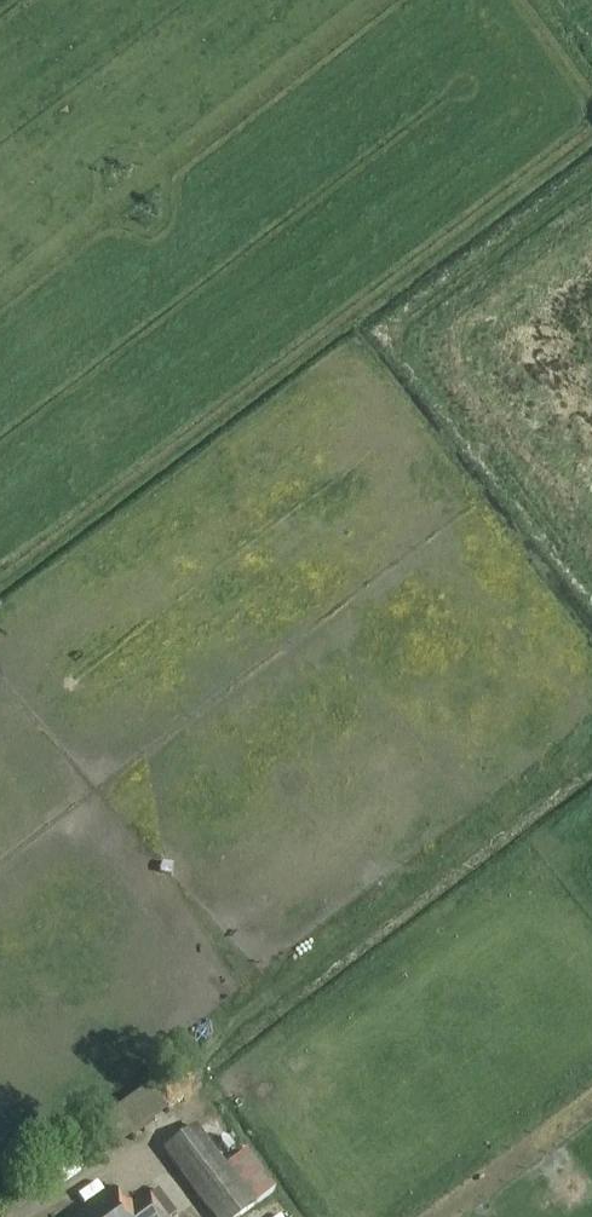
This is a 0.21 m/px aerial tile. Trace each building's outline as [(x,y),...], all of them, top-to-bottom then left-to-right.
[(226,1166),(197,1127),(164,1151),(213,1216),(241,1216),(256,1206),(255,1204),(276,1188),(247,1150),(226,1166)] [(150,1194),(134,1206),(129,1199),(123,1202),(114,1189),(75,1216),(166,1216),(150,1194)]
